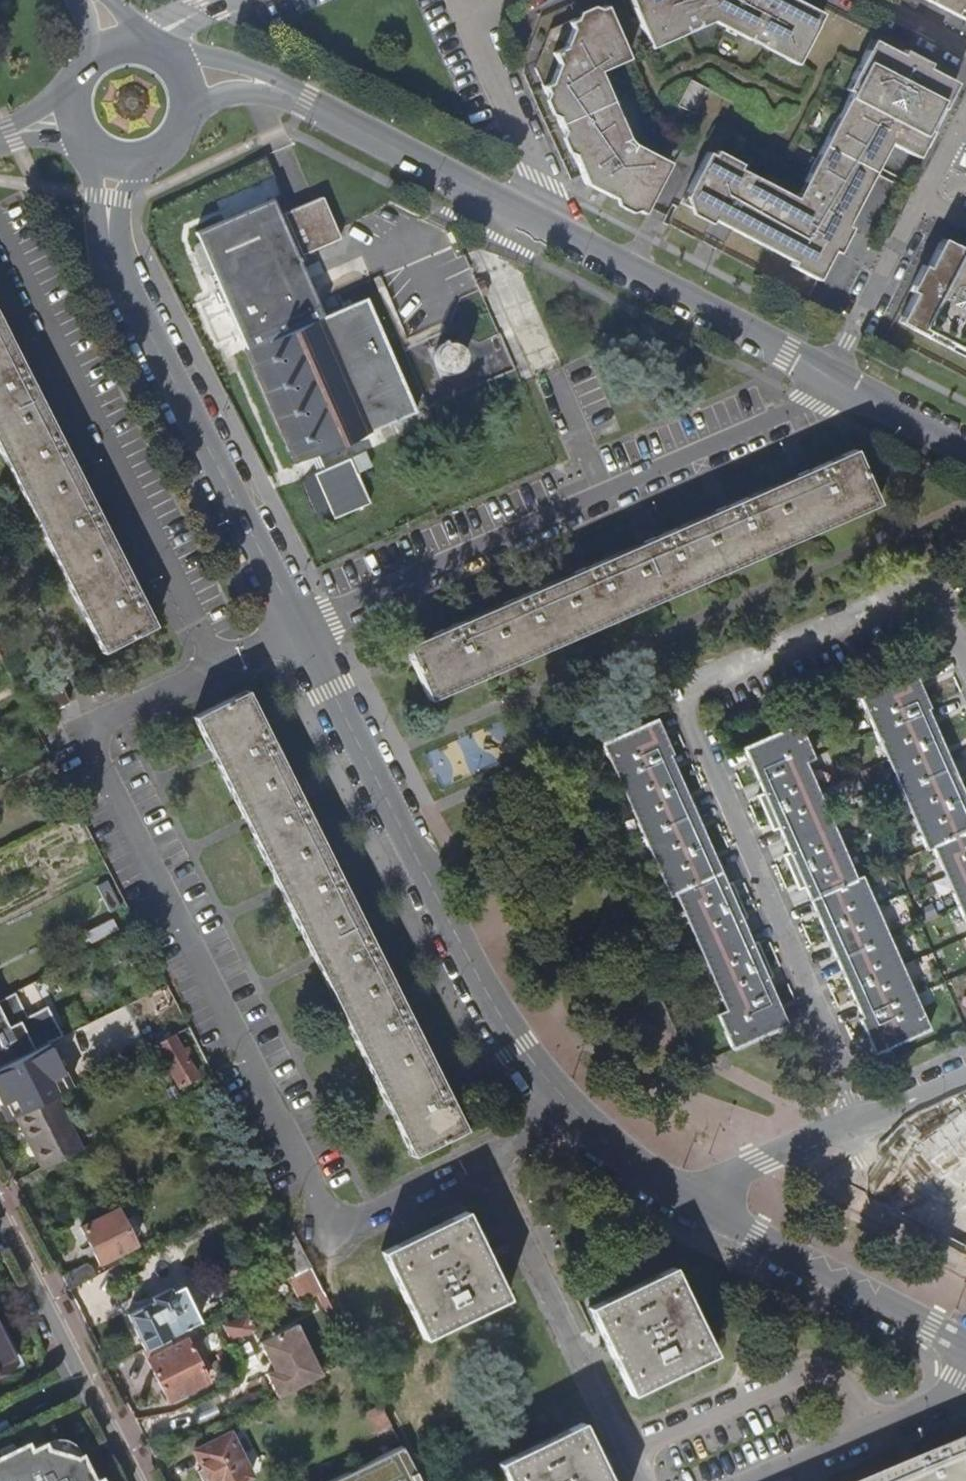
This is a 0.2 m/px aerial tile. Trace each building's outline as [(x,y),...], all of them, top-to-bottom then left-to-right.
[(823,13),(799,0),(628,0),(649,48),(712,21),(796,65),(823,13)] [(931,3),(965,22),(965,0),(925,0),(931,3)] [(583,183),(643,212),(667,163),(629,144),(599,68),(624,56),(604,4),(548,27),(531,58),(536,70),(568,144),(577,168),(583,183)] [(793,266),(819,280),(838,244),(893,143),(922,158),(940,125),(961,85),(930,69),(929,65),(904,51),(900,54),(875,40),(849,92),(852,96),(796,198),(738,169),(740,165),(716,152),(713,156),(707,153),(683,198),(690,213),(710,224),(713,219),(731,228),(795,262),(793,266)] [(706,89),(689,80),(675,105),(692,114),(706,89)] [(337,233),(318,192),(281,209),(299,250),(337,233)] [(312,294),(268,194),(191,228),(199,244),(190,249),(197,265),(206,261),(239,335),(308,304),(312,294)] [(938,254),(901,322),(965,357),(965,252),(945,240),(938,254)] [(371,276),(333,291),(338,303),(243,345),(295,460),(379,423),(384,435),(431,413),(371,276)] [(485,289),(479,276),(473,279),(479,292),(485,289)] [(461,317),(459,315),(457,315),(453,315),(450,316),(448,319),(447,323),(448,328),(452,331),(455,332),(459,330),(462,327),(464,323),(463,320),(461,317)] [(94,645),(143,617),(128,588),(100,533),(72,476),(34,401),(0,334),(0,461),(94,645)] [(450,343),(444,343),(441,343),(435,347),(432,353),(432,361),(436,366),(440,370),(444,371),(453,371),(458,366),(461,360),(460,351),(456,345),(450,343)] [(362,447),(348,454),(302,474),(321,518),(369,498),(355,468),(369,462),(362,447)] [(867,500),(845,449),(815,462),(734,497),(652,533),(581,564),(502,598),(438,626),(400,643),(422,694),(867,500)] [(908,669),(854,694),(923,845),(927,844),(932,855),(948,890),(953,902),(965,931),(965,817),(961,805),(947,773),(931,739),(920,714),(917,706),(923,703),(914,682),(908,669)] [(61,697),(54,680),(35,690),(43,707),(61,697)] [(263,737),(238,687),(187,714),(404,1150),(457,1122),(443,1093),(415,1038),(386,981),(351,912),(313,837),(263,737)] [(658,728),(653,716),(601,737),(668,892),(672,891),(720,1005),(713,1011),(727,1043),(780,1021),(775,1008),(760,977),(766,974),(754,939),(745,942),(741,934),(734,921),(742,915),(735,899),(728,882),(721,885),(715,872),(702,842),(691,816),(680,790),(668,764),(663,752),(668,749),(658,728)] [(865,1049),(922,1025),(853,869),(848,871),(798,756),(807,752),(793,720),(742,741),(750,759),(760,783),(752,788),(756,796),(768,823),(777,819),(786,840),(777,843),(781,851),(794,881),(802,877),(812,901),(824,931),(836,960),(848,989),(856,1008),(850,1013),(856,1028),(865,1049)] [(932,855),(927,844),(923,845),(917,848),(923,859),(932,855)] [(953,902),(948,890),(936,895),(941,908),(953,902)] [(5,997),(13,993),(36,981),(30,969),(0,983),(0,986),(5,997)] [(165,984),(157,969),(143,977),(151,991),(165,984)] [(60,1037),(46,1009),(26,1018),(13,993),(5,997),(0,1000),(0,1068),(60,1037)] [(194,1078),(173,1035),(155,1045),(176,1087),(194,1078)] [(56,1095),(68,1089),(46,1046),(0,1070),(0,1106),(12,1099),(20,1114),(56,1095)] [(41,1171),(83,1150),(56,1095),(20,1114),(14,1117),(41,1171)] [(20,1114),(12,1099),(0,1106),(0,1112),(5,1121),(14,1117),(20,1114)] [(482,1252),(461,1210),(381,1246),(417,1330),(503,1293),(482,1252)] [(132,1247),(114,1213),(79,1231),(97,1265),(132,1247)] [(287,1279),(309,1268),(292,1234),(291,1232),(272,1241),(269,1253),(284,1280),(287,1279)] [(84,1268),(62,1279),(68,1292),(95,1279),(90,1270),(84,1268)] [(309,1268),(287,1279),(300,1305),(322,1293),(309,1268)] [(708,1359),(669,1272),(586,1310),(603,1352),(622,1395),(708,1359)] [(127,1317),(143,1350),(147,1348),(180,1332),(197,1323),(204,1320),(185,1281),(151,1299),(153,1304),(127,1317)] [(233,1342),(256,1331),(246,1311),(223,1322),(233,1342)] [(180,1332),(185,1343),(203,1334),(197,1323),(180,1332)] [(276,1397),(319,1376),(295,1327),(259,1345),(272,1372),(266,1375),(276,1397)] [(180,1332),(147,1348),(149,1352),(142,1355),(159,1389),(198,1370),(185,1343),(180,1332)] [(12,1365),(0,1341),(0,1371),(12,1365)] [(389,1425),(379,1405),(367,1411),(378,1432),(389,1425)] [(569,1420),(486,1456),(497,1480),(595,1480),(586,1459),(569,1420)] [(226,1436),(190,1452),(205,1480),(243,1480),(247,1479),(226,1436)] [(959,1441),(922,1457),(865,1480),(965,1480),(965,1458),(959,1441)] [(99,1478),(93,1480),(80,1454),(75,1456),(46,1448),(43,1442),(29,1449),(26,1442),(0,1455),(0,1480),(101,1480),(99,1478)] [(400,1447),(332,1480),(418,1480),(400,1447)]
